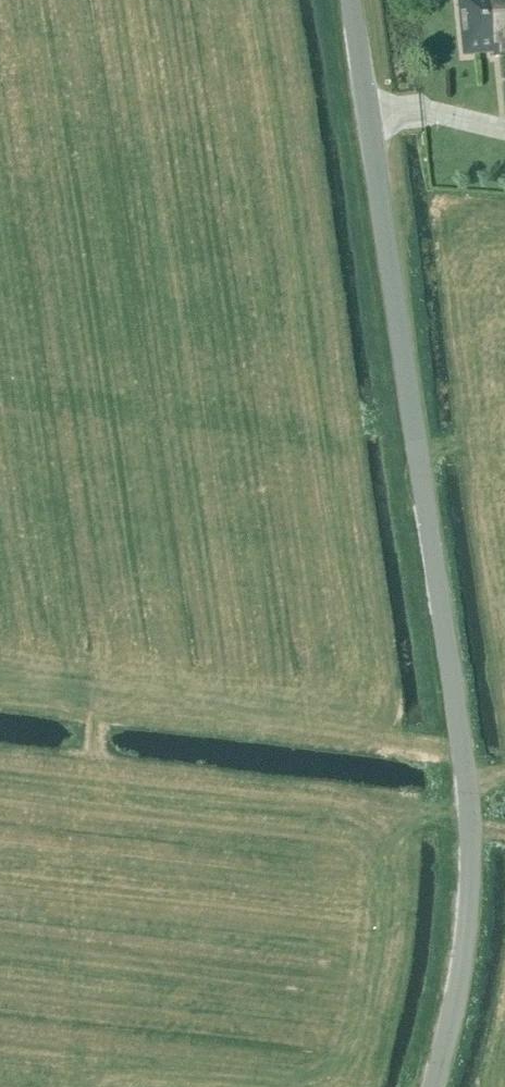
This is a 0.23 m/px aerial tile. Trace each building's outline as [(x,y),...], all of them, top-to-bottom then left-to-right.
[(464,56),(492,53),(495,78),(504,77),(504,0),(458,0),(464,56)]
